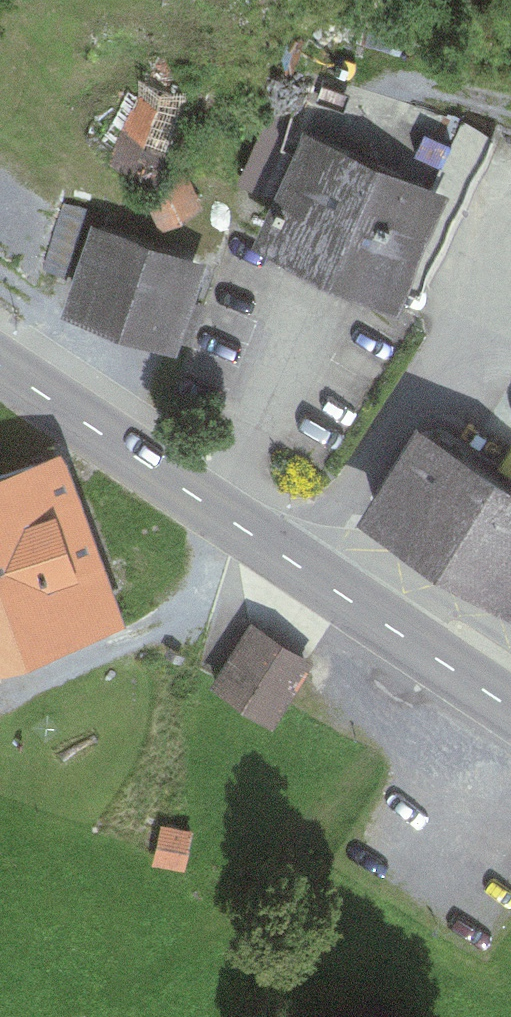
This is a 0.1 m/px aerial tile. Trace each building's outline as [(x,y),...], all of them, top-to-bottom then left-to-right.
[(132,167),(181,94),(146,70),(96,144),(132,167)] [(274,219),(392,275),(465,121),(312,71),(289,135),(309,145),(283,199),(277,196),(273,203),(280,206),(274,219)] [(145,191),(160,219),(198,201),(182,172),(145,191)] [(77,298),(168,328),(190,264),(100,232),(77,298)] [(375,505),(509,591),(510,587),(510,489),(421,432),(375,505)] [(0,475),(0,577),(21,635),(98,609),(46,459),(0,475)] [(21,635),(0,577),(0,642),(21,635)] [(250,627),(215,681),(243,699),(277,645),(250,627)] [(305,663),(277,645),(243,699),(270,717),(305,663)]
